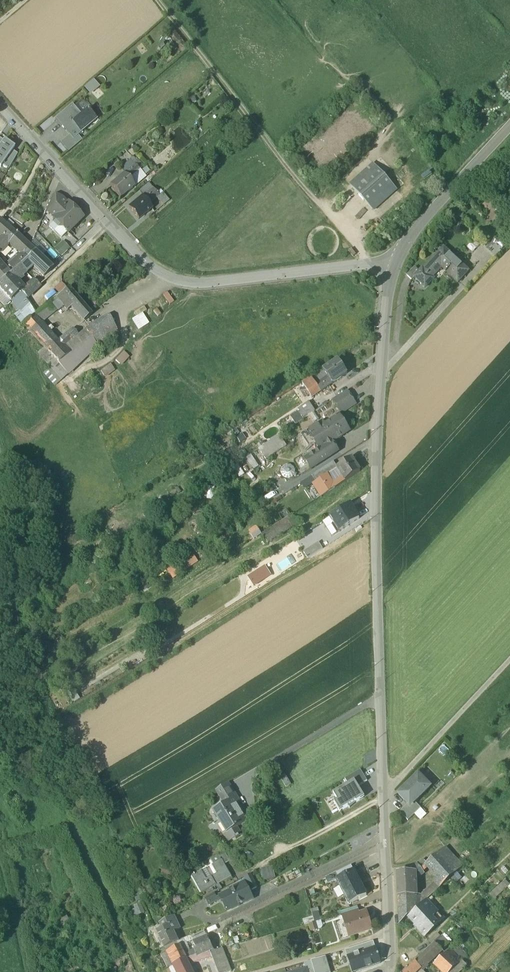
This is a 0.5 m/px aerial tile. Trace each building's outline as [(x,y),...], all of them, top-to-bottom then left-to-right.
[(85,87),(91,94),(100,86),(95,80),(85,87)] [(72,105),(55,120),(69,136),(73,141),(78,137),(97,120),(88,109),(80,116),(72,105)] [(81,141),(78,137),(73,141),(69,136),(60,143),(68,152),(81,141)] [(0,169),(2,166),(12,152),(14,149),(4,141),(3,143),(0,147),(0,169)] [(17,156),(12,152),(2,166),(7,169),(17,156)] [(129,160),(120,168),(125,173),(133,165),(129,160)] [(143,166),(138,161),(134,164),(139,170),(143,166)] [(125,173),(123,174),(128,179),(139,170),(134,164),(133,165),(125,173)] [(396,188),(374,164),(350,185),(372,209),(396,188)] [(139,170),(128,179),(134,186),(149,173),(143,166),(139,170)] [(123,174),(110,185),(120,198),(134,186),(128,179),(123,174)] [(148,183),(139,190),(144,196),(152,188),(148,183)] [(144,196),(142,197),(148,205),(156,198),(156,197),(158,195),(152,188),(144,196)] [(158,195),(156,197),(156,198),(163,206),(169,200),(162,192),(158,195)] [(67,206),(61,200),(53,196),(46,212),(50,214),(54,218),(67,206)] [(141,197),(128,208),(138,220),(151,209),(148,205),(142,197),(141,197)] [(54,218),(53,219),(53,224),(58,228),(62,228),(67,234),(82,219),(68,205),(67,206),(54,218)] [(25,222),(14,215),(11,220),(21,227),(25,222)] [(0,222),(0,239),(1,239),(8,246),(16,237),(0,222)] [(402,227),(398,222),(390,230),(394,234),(402,227)] [(58,228),(53,224),(49,228),(61,240),(67,234),(62,228),(58,228)] [(481,244),(472,235),(468,240),(477,248),(481,244)] [(16,237),(8,246),(20,257),(25,262),(34,254),(16,237)] [(54,250),(61,258),(71,250),(64,242),(54,250)] [(468,270),(444,247),(424,268),(423,269),(432,277),(442,267),(446,270),(445,272),(446,273),(447,272),(458,282),(468,270)] [(34,254),(25,262),(32,269),(39,277),(43,280),(51,271),(34,254)] [(20,257),(8,268),(7,271),(12,275),(13,274),(18,269),(25,262),(20,257)] [(25,262),(18,269),(25,276),(32,269),(25,262)] [(419,271),(415,267),(407,275),(412,280),(415,277),(420,272),(419,271)] [(432,277),(423,269),(424,268),(423,267),(419,271),(420,272),(415,277),(425,287),(434,278),(432,277)] [(9,278),(0,268),(0,286),(9,278)] [(18,269),(13,274),(14,275),(19,281),(25,276),(18,269)] [(14,275),(9,278),(15,285),(19,281),(14,275)] [(0,286),(0,295),(9,305),(11,304),(22,294),(22,293),(15,285),(9,278),(0,286)] [(32,284),(24,292),(30,298),(38,290),(32,284)] [(59,297),(67,290),(62,284),(54,290),(59,297)] [(22,294),(11,304),(18,314),(29,307),(25,301),(30,298),(24,292),(22,293),(22,294)] [(68,292),(60,298),(65,304),(73,297),(68,292)] [(73,297),(65,304),(66,306),(70,311),(82,325),(90,318),(73,297)] [(36,318),(33,321),(39,328),(55,314),(66,306),(65,304),(60,298),(36,318)] [(66,306),(55,314),(59,319),(70,311),(66,306)] [(29,307),(18,314),(18,315),(13,319),(21,331),(22,330),(33,321),(36,318),(29,307)] [(139,332),(150,324),(143,314),(132,321),(139,332)] [(56,346),(46,355),(55,366),(57,367),(90,341),(113,327),(108,318),(87,330),(87,331),(76,340),(71,334),(56,346)] [(33,321),(22,330),(43,352),(46,355),(56,346),(39,328),(33,321)] [(113,327),(90,341),(96,349),(104,343),(117,335),(113,327)] [(90,341),(57,367),(66,378),(72,373),(90,354),(96,349),(90,341)] [(104,343),(96,349),(99,354),(108,348),(104,343)] [(46,355),(43,352),(37,357),(49,371),(55,366),(46,355)] [(123,366),(129,357),(123,353),(117,362),(123,366)] [(338,360),(323,370),(332,383),(347,373),(338,360)] [(57,367),(55,366),(49,371),(43,376),(54,388),(66,378),(57,367)] [(105,379),(115,371),(111,366),(101,373),(105,379)] [(332,383),(323,370),(311,378),(320,392),(332,383)] [(320,392),(311,378),(303,384),(312,398),(320,392)] [(355,403),(347,390),(333,399),(341,412),(355,403)] [(298,409),(304,418),(314,411),(308,402),(298,409)] [(339,416),(322,427),(319,424),(308,431),(320,450),(332,442),(349,431),(339,416)] [(280,435),(259,449),(266,460),(287,446),(280,435)] [(332,442),(320,450),(305,459),(311,469),(338,451),(332,442)] [(360,471),(352,458),(337,468),(337,469),(342,477),(343,478),(345,481),(360,471)] [(333,462),(313,475),(317,481),(320,479),(327,474),(327,475),(337,469),(337,468),(333,462)] [(337,469),(327,475),(333,483),(341,478),(342,477),(337,469)] [(327,475),(327,474),(320,479),(328,492),(329,492),(335,488),(332,484),(333,483),(327,475)] [(343,478),(342,479),(341,478),(333,483),(332,484),(335,488),(345,481),(343,478)] [(328,492),(320,479),(317,481),(317,482),(315,483),(323,495),(328,492)] [(350,505),(331,517),(335,523),(334,524),(339,533),(360,519),(350,505)] [(293,515),(262,535),(268,544),(299,524),(293,515)] [(320,537),(314,528),(300,536),(306,545),(320,537)] [(280,556),(286,566),(296,559),(290,549),(280,556)] [(265,568),(250,578),(254,584),(269,574),(265,568)] [(197,639),(200,644),(210,637),(207,633),(197,639)] [(361,771),(345,780),(348,785),(354,782),(357,788),(367,782),(361,771)] [(291,785),(285,775),(280,778),(286,788),(291,785)] [(418,776),(399,795),(408,805),(410,807),(415,802),(430,787),(418,776)] [(339,801),(334,803),(340,812),(363,798),(357,788),(354,782),(348,785),(334,793),(339,801)] [(228,785),(217,792),(223,801),(230,797),(230,798),(235,795),(228,785)] [(230,797),(223,801),(226,806),(214,813),(219,821),(221,819),(230,833),(227,835),(238,829),(247,823),(237,806),(234,801),(232,802),(230,798),(230,797)] [(415,802),(410,807),(408,805),(400,813),(408,821),(421,809),(415,802)] [(238,829),(227,835),(224,837),(229,845),(236,840),(236,841),(240,839),(239,838),(242,836),(238,829)] [(463,867),(446,847),(437,855),(455,874),(463,867)] [(224,853),(218,856),(222,862),(222,861),(225,866),(231,863),(224,853)] [(437,855),(426,864),(438,877),(441,880),(445,884),(455,874),(437,855)] [(222,862),(213,867),(218,876),(207,882),(202,873),(192,879),(202,897),(233,879),(225,866),(222,861),(222,862)] [(424,873),(418,864),(412,869),(414,872),(415,880),(424,873)] [(273,868),(261,871),(264,882),(276,879),(273,868)] [(339,878),(336,880),(337,880),(350,905),(368,896),(355,870),(339,878)] [(414,872),(397,873),(398,889),(415,888),(415,880),(414,872)] [(336,873),(326,878),(329,884),(337,880),(336,880),(339,878),(336,873)] [(258,889),(251,876),(246,879),(252,892),(258,889)] [(436,884),(425,894),(415,896),(416,910),(426,901),(445,884),(441,880),(436,884)] [(246,886),(221,899),(228,914),(253,901),(246,886)] [(415,888),(398,889),(398,897),(415,896),(415,888)] [(415,896),(398,897),(400,925),(408,917),(416,910),(415,896)] [(214,897),(207,901),(210,907),(218,903),(214,897)] [(416,910),(408,917),(419,929),(417,930),(424,937),(442,922),(432,911),(434,910),(426,901),(416,910)] [(135,910),(137,920),(147,918),(145,908),(135,910)] [(359,910),(342,915),(343,919),(346,920),(360,915),(359,910)] [(360,915),(346,920),(347,920),(349,928),(348,930),(349,934),(352,935),(371,929),(366,913),(360,915)] [(175,920),(161,927),(164,932),(171,929),(178,926),(175,920)] [(54,922),(48,924),(54,937),(60,934),(54,922)] [(164,932),(157,935),(165,952),(166,952),(180,945),(178,946),(174,937),(181,933),(178,926),(171,929),(164,932)] [(442,937),(435,944),(442,950),(449,944),(442,937)] [(191,939),(180,945),(166,952),(167,956),(180,950),(187,964),(197,960),(195,954),(189,956),(187,952),(189,951),(187,947),(194,944),(191,939)] [(208,940),(194,946),(197,953),(195,954),(197,960),(206,956),(214,953),(208,940)] [(435,944),(415,963),(421,969),(423,971),(428,966),(427,965),(442,951),(442,950),(435,944)] [(363,946),(345,951),(348,961),(355,958),(356,955),(359,954),(365,952),(363,946)] [(365,952),(359,954),(364,969),(381,964),(379,956),(378,956),(376,948),(365,952)] [(167,956),(174,970),(187,964),(180,950),(167,956)] [(222,952),(207,958),(208,961),(208,962),(213,959),(218,971),(228,967),(222,952)] [(355,958),(348,961),(352,971),(356,971),(364,969),(359,954),(356,955),(355,958)] [(437,965),(444,971),(452,971),(458,966),(446,955),(437,965)] [(197,960),(187,964),(189,968),(208,961),(207,958),(206,956),(197,960)] [(314,971),(330,971),(325,958),(311,962),(314,971)] [(307,971),(314,971),(311,962),(305,964),(307,971)] [(452,971),(461,971),(467,966),(462,962),(458,966),(452,971)] [(407,971),(417,971),(421,969),(415,963),(407,971)]
